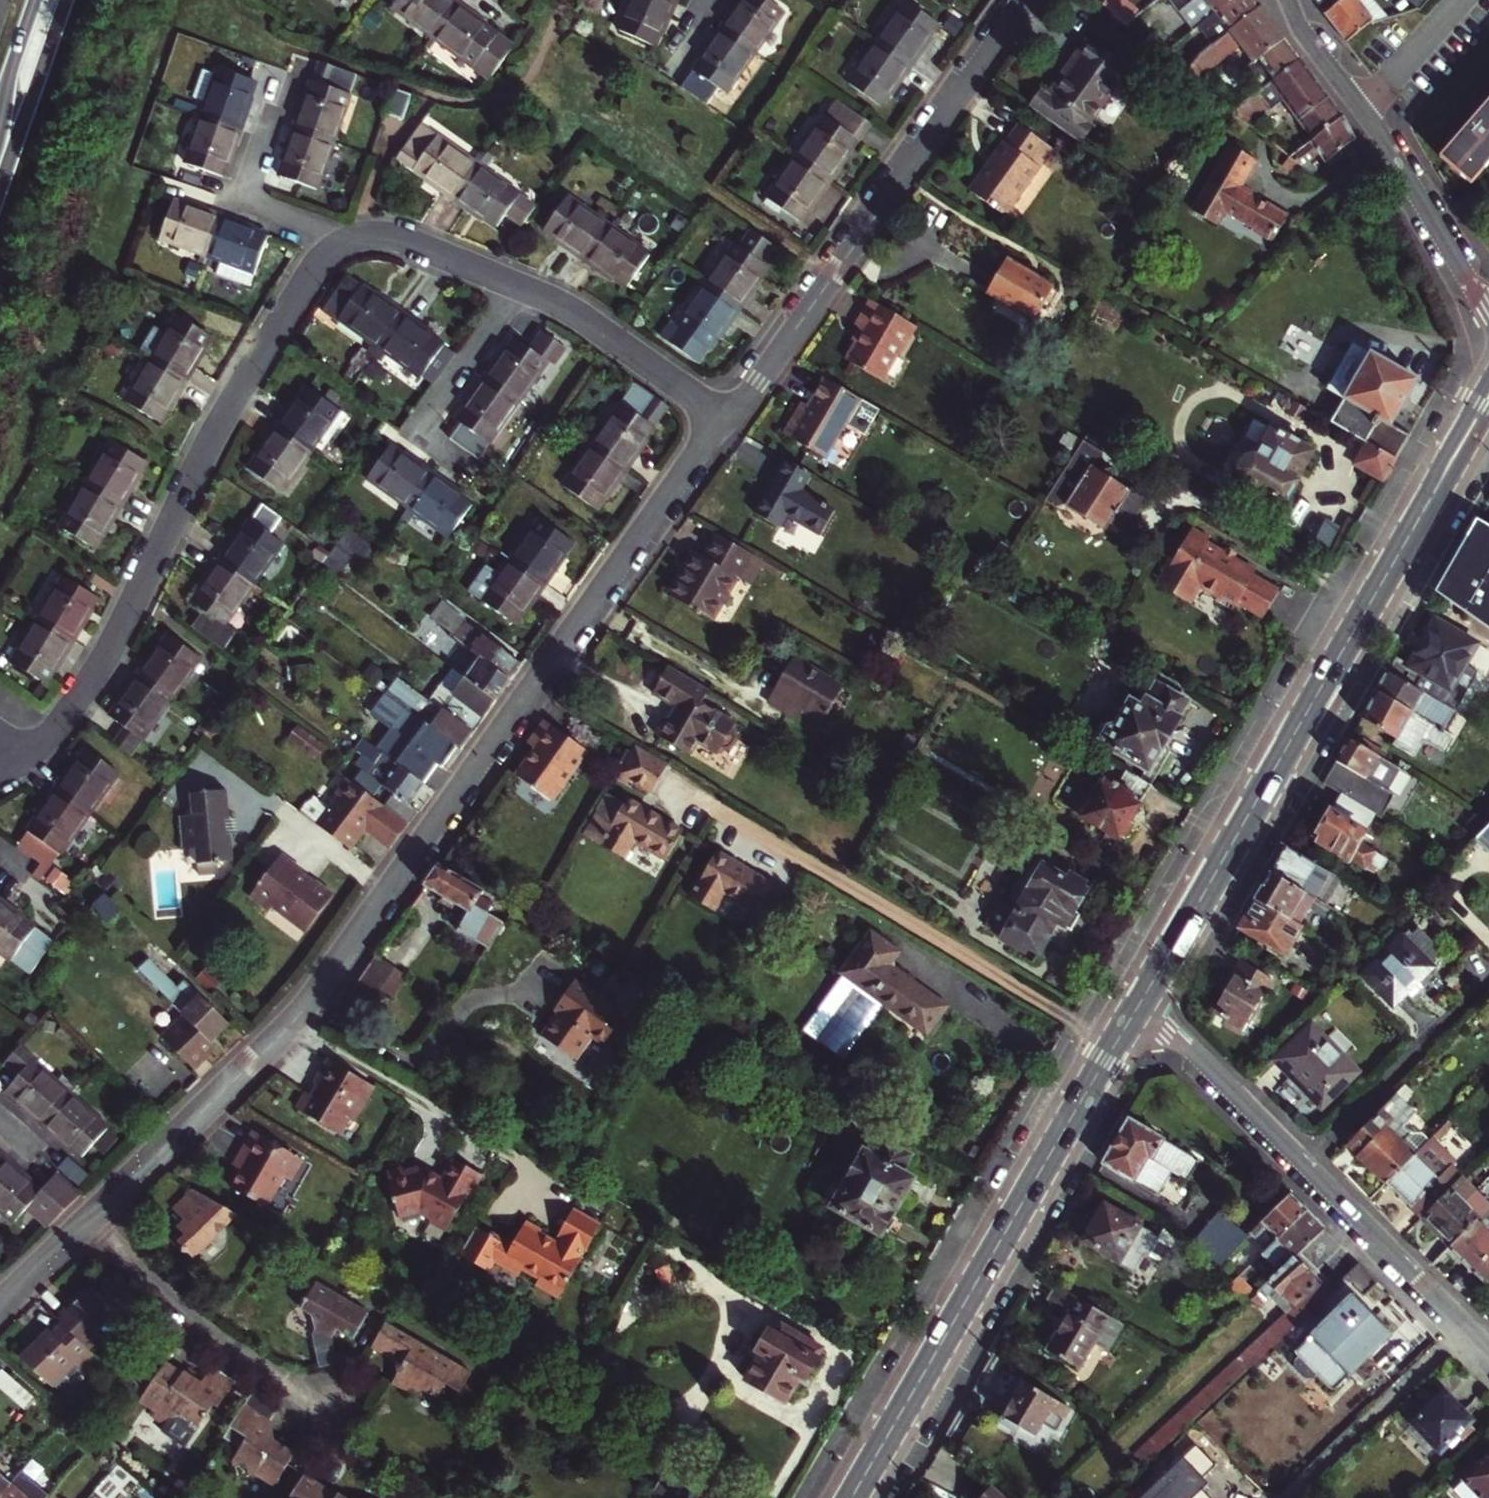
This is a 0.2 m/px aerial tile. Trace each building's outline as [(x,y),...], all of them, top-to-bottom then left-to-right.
[(455,0),(397,0),(391,8),(432,38),(459,2),(455,0)] [(677,2),(673,0),(630,0),(617,30),(651,46),(658,30),(666,13),(672,15),(677,2)] [(718,26),(754,51),(783,12),(766,0),(744,0),(743,1),(732,17),(727,13),(718,26)] [(727,13),(732,17),(743,1),(741,0),(736,0),(727,13)] [(904,0),(876,41),(912,67),(920,56),(914,52),(926,36),(936,22),(904,0)] [(1193,0),(1171,0),(1179,10),(1193,0)] [(1232,0),(1193,0),(1179,10),(1194,30),(1197,27),(1232,0)] [(1252,0),(1232,0),(1197,27),(1212,44),(1259,8),(1252,0)] [(1345,39),(1371,20),(1358,3),(1356,0),(1342,0),(1324,13),(1345,39)] [(1358,3),(1371,20),(1372,22),(1381,17),(1368,0),(1362,0),(1358,3)] [(1416,6),(1420,9),(1427,0),(1409,0),(1416,6)] [(470,11),(459,2),(432,38),(489,79),(510,50),(482,28),(466,17),(470,11)] [(1298,59),(1259,8),(1212,44),(1199,54),(1194,61),(1203,73),(1242,44),(1256,60),(1242,70),(1258,91),(1298,59)] [(466,17),(482,28),(486,23),(470,11),(466,17)] [(664,33),(672,15),(666,13),(658,30),(664,33)] [(725,93),(754,51),(718,26),(709,39),(714,43),(703,59),(694,71),(683,87),(714,109),(725,93)] [(1150,34),(1144,41),(1152,47),(1158,40),(1150,34)] [(932,39),(926,36),(914,52),(920,56),(932,39)] [(1080,59),(1052,97),(1089,122),(1127,67),(1087,38),(1075,56),(1080,59)] [(698,55),(703,59),(714,43),(709,39),(698,55)] [(1158,40),(1152,47),(1162,54),(1169,49),(1158,40)] [(898,76),(903,79),(912,67),(876,41),(847,83),(877,105),(888,90),(898,76)] [(1048,93),(1052,97),(1080,59),(1075,56),(1048,93)] [(1232,111),(1245,122),(1267,106),(1269,109),(1283,98),(1312,139),(1341,116),(1298,59),(1258,91),(1232,111)] [(1194,61),(1185,73),(1195,82),(1203,73),(1194,61)] [(242,114),(249,96),(253,81),(218,68),(202,115),(244,130),(248,116),(242,114)] [(893,95),(903,79),(898,76),(888,90),(893,95)] [(292,126),(334,141),(350,95),(314,82),(309,97),(303,116),(296,114),(292,126)] [(411,96),(394,91),(385,115),(402,120),(411,96)] [(303,116),(309,97),(302,95),(296,114),(303,116)] [(255,98),(249,96),(242,114),(248,116),(255,98)] [(834,166),(846,150),(855,138),(858,140),(870,123),(835,98),(823,116),(795,157),(831,182),(840,171),(834,166)] [(1441,155),(1470,181),(1488,159),(1488,100),(1441,155)] [(202,115),(185,164),(221,177),(226,162),(232,142),(239,144),(244,130),(202,115)] [(1354,140),(1341,116),(1312,139),(1288,157),(1301,167),(1310,174),(1354,140)] [(1003,216),(1052,149),(1017,123),(967,189),(1003,216)] [(420,125),(398,156),(404,160),(426,130),(420,125)] [(281,178),(317,190),(334,141),(292,126),(286,144),(292,146),(286,162),(281,178)] [(453,202),(478,166),(436,137),(426,130),(404,160),(414,167),(428,177),(444,189),(440,194),(453,202)] [(233,164),(239,144),(232,142),(226,162),(233,164)] [(292,146),(286,144),(280,161),(286,162),(292,146)] [(1250,228),(1273,241),(1287,215),(1239,188),(1255,160),(1231,146),(1193,213),(1215,225),(1224,210),(1252,225),(1250,228)] [(852,153),(846,150),(834,166),(840,171),(852,153)] [(478,166),(485,170),(491,161),(485,157),(478,166)] [(795,157),(763,203),(776,213),(780,207),(797,219),(806,207),(817,191),(822,194),(831,182),(795,157)] [(1301,167),(1288,157),(1281,166),(1294,176),(1301,167)] [(468,205),(485,217),(497,225),(506,212),(524,225),(537,206),(519,194),(485,170),(478,166),(453,202),(464,210),(468,205)] [(444,189),(428,177),(423,183),(440,194),(444,189)] [(811,210),(822,194),(817,191),(806,207),(811,210)] [(544,228),(557,237),(574,248),(570,253),(583,262),(609,227),(567,197),(544,228)] [(189,202),(187,208),(205,214),(207,208),(189,202)] [(205,214),(187,208),(173,203),(160,239),(201,253),(208,256),(223,214),(207,208),(205,214)] [(468,205),(464,210),(480,222),(485,217),(468,205)] [(233,226),(236,219),(223,214),(208,256),(204,266),(203,270),(236,282),(241,268),(255,273),(269,237),(252,231),(233,226)] [(609,227),(614,230),(622,219),(616,216),(609,227)] [(254,225),(237,219),(236,219),(233,226),(252,231),(254,225)] [(649,255),(614,230),(609,227),(583,262),(595,271),(599,266),(615,277),(627,286),(649,255)] [(574,248),(557,237),(554,242),(570,253),(574,248)] [(734,242),(704,284),(741,310),(750,297),(744,293),(756,277),(765,265),(734,242)] [(204,266),(208,256),(201,253),(197,264),(204,266)] [(1053,287),(1005,259),(986,291),(1034,319),(1053,287)] [(663,279),(668,283),(678,269),(673,265),(663,279)] [(599,266),(595,271),(611,283),(615,277),(599,266)] [(744,293),(750,297),(761,281),(756,277),(744,293)] [(372,343),(380,349),(406,312),(393,303),(389,309),(373,297),(360,288),(346,278),(321,312),(342,327),(344,324),(372,343)] [(741,310),(704,284),(666,339),(694,359),(704,345),(707,346),(716,334),(728,318),(733,321),(741,310)] [(377,292),(373,297),(389,309),(393,303),(377,292)] [(901,355),(917,326),(869,299),(854,325),(857,326),(863,329),(855,343),(845,359),(881,380),(896,353),(901,355)] [(406,312),(380,349),(388,354),(432,386),(454,355),(431,338),(416,327),(419,321),(406,312)] [(139,350),(151,358),(190,381),(197,369),(191,366),(202,349),(209,336),(176,317),(166,333),(154,326),(139,350)] [(721,338),(733,321),(728,318),(716,334),(721,338)] [(435,332),(419,321),(416,327),(431,338),(435,332)] [(850,340),(855,343),(863,329),(857,326),(850,340)] [(516,340),(507,352),(496,368),(491,365),(482,377),(518,403),(548,362),(555,367),(568,349),(544,332),(531,349),(516,340)] [(366,352),(374,357),(380,349),(372,343),(366,352)] [(1343,398),(1331,420),(1367,441),(1396,457),(1409,434),(1391,424),(1416,380),(1358,347),(1332,392),(1343,398)] [(207,352),(202,349),(191,366),(197,369),(207,352)] [(382,363),(388,354),(380,349),(374,357),(382,363)] [(502,349),(491,365),(496,368),(507,352),(502,349)] [(190,381),(151,358),(125,401),(159,421),(166,409),(176,392),(181,395),(190,381)] [(518,403),(482,377),(473,390),(478,394),(468,408),(458,422),(489,444),(513,410),(518,403)] [(867,404),(824,379),(809,406),(804,415),(797,411),(783,435),(825,459),(846,425),(853,429),(864,435),(878,410),(867,404)] [(597,438),(593,444),(629,470),(638,457),(632,453),(644,437),(667,403),(658,398),(637,383),(597,438)] [(308,387),(298,400),(287,416),(283,413),(275,425),(311,451),(320,439),(328,445),(348,416),(340,410),(308,387)] [(462,405),(468,408),(478,394),(473,390),(462,405)] [(171,412),(181,395),(176,392),(166,409),(171,412)] [(294,397),(283,413),(287,416),(298,400),(294,397)] [(1307,406),(1294,399),(1286,414),(1298,421),(1307,406)] [(518,403),(513,410),(538,427),(543,420),(518,403)] [(802,403),(797,411),(804,415),(809,406),(802,403)] [(281,493),(311,451),(275,425),(265,438),(269,441),(258,457),(248,470),(281,493)] [(1278,425),(1275,430),(1286,436),(1289,432),(1278,425)] [(1313,452),(1286,436),(1275,430),(1272,429),(1257,454),(1246,456),(1238,468),(1238,475),(1286,502),(1299,480),(1297,479),(1313,452)] [(588,432),(583,437),(593,444),(597,438),(588,432)] [(593,444),(583,437),(578,444),(588,450),(593,444)] [(649,441),(644,437),(632,453),(638,457),(649,441)] [(269,441),(265,438),(253,454),(258,457),(269,441)] [(111,441),(86,483),(124,506),(130,496),(125,493),(136,475),(144,461),(111,441)] [(1382,480),(1396,457),(1367,441),(1355,463),(1382,480)] [(629,470),(593,444),(588,450),(563,486),(594,507),(603,496),(614,479),(620,483),(629,470)] [(367,478),(408,507),(434,472),(420,462),(417,468),(401,457),(389,448),(367,478)] [(405,451),(401,457),(417,468),(420,462),(405,451)] [(812,474),(785,458),(754,513),(780,528),(787,516),(819,535),(834,509),(801,490),(812,474)] [(1097,459),(1074,501),(1113,523),(1136,481),(1097,459)] [(1069,462),(1051,499),(1065,505),(1083,468),(1069,462)] [(443,487),(447,481),(434,472),(408,507),(414,512),(449,536),(471,506),(458,498),(443,487)] [(125,493),(130,496),(141,478),(136,475),(125,493)] [(608,500),(620,483),(614,479),(603,496),(608,500)] [(462,492),(447,481),(443,487),(458,498),(462,492)] [(86,483),(60,527),(92,548),(101,533),(111,516),(116,519),(124,506),(86,483)] [(407,522),(414,512),(408,507),(401,518),(407,522)] [(545,514),(541,520),(559,533),(564,526),(545,514)] [(106,536),(116,519),(111,516),(101,533),(106,536)] [(1435,592),(1488,629),(1488,525),(1477,518),(1462,544),(1450,565),(1435,592)] [(539,519),(512,559),(548,585),(556,572),(551,569),(562,553),(571,540),(559,533),(541,520),(539,519)] [(226,546),(218,557),(254,583),(257,579),(283,543),(251,520),(243,532),(231,549),(226,546)] [(1187,526),(1184,532),(1202,542),(1206,536),(1187,526)] [(238,529),(226,546),(231,549),(243,532),(238,529)] [(1251,569),(1202,542),(1184,532),(1166,565),(1159,568),(1169,599),(1195,586),(1212,596),(1209,599),(1228,610),(1234,600),(1259,615),(1274,589),(1248,574),(1251,569)] [(320,534),(315,541),(331,552),(334,548),(337,545),(320,534)] [(750,553),(718,535),(704,559),(694,553),(670,596),(711,620),(735,578),(749,586),(764,561),(750,553)] [(308,557),(321,566),(328,557),(315,547),(308,557)] [(551,569),(556,572),(568,557),(562,553),(551,569)] [(224,625),(249,590),(254,583),(218,557),(207,572),(213,575),(201,590),(192,603),(224,625)] [(512,559),(481,602),(513,623),(522,610),(532,595),(538,599),(548,585),(512,559)] [(196,587),(201,590),(213,575),(207,572),(196,587)] [(78,627),(89,609),(97,595),(64,575),(38,619),(76,642),(83,630),(78,627)] [(268,586),(257,579),(254,583),(264,591),(268,586)] [(264,591),(254,583),(249,590),(259,597),(264,591)] [(527,615),(538,599),(532,595),(522,610),(527,615)] [(510,680),(455,638),(403,600),(396,609),(431,636),(432,634),(439,639),(430,650),(465,677),(496,700),(510,680)] [(94,612),(89,609),(78,627),(83,630),(94,612)] [(11,664),(45,682),(53,669),(62,652),(68,655),(76,642),(38,619),(11,664)] [(1397,657),(1387,673),(1442,703),(1458,677),(1462,679),(1472,664),(1468,661),(1477,645),(1435,621),(1432,625),(1431,626),(1430,626),(1428,627),(1427,628),(1426,629),(1425,631),(1425,633),(1426,635),(1426,636),(1410,664),(1397,657)] [(466,622),(455,638),(510,680),(522,663),(466,622)] [(169,635),(161,646),(150,662),(145,659),(136,672),(173,698),(176,694),(202,658),(169,635)] [(150,662),(161,646),(156,643),(145,659),(150,662)] [(886,648),(878,661),(887,666),(894,653),(886,648)] [(62,652),(53,669),(58,672),(68,655),(62,652)] [(767,700),(799,718),(803,710),(824,721),(844,686),(792,656),(767,700)] [(708,689),(668,666),(651,693),(675,706),(669,717),(666,715),(655,733),(681,749),(692,745),(696,737),(699,732),(709,737),(711,747),(720,751),(723,744),(731,743),(737,734),(734,726),(736,722),(701,701),(708,689)] [(132,756),(173,698),(136,672),(126,685),(131,689),(120,705),(110,718),(124,727),(112,743),(132,756)] [(458,746),(462,749),(496,700),(465,677),(442,709),(416,692),(415,694),(385,673),(376,685),(380,688),(387,692),(458,746)] [(1387,673),(1376,693),(1438,728),(1450,708),(1442,703),(1387,673)] [(1100,747),(1147,774),(1166,740),(1188,701),(1156,683),(1144,704),(1129,696),(1114,722),(1106,724),(1099,737),(1102,744),(1100,747)] [(131,689),(126,685),(115,701),(120,705),(131,689)] [(373,696),(380,701),(387,692),(380,688),(373,696)] [(458,746),(387,692),(380,701),(377,705),(400,722),(380,749),(424,782),(437,764),(442,768),(458,746)] [(1395,738),(1416,750),(1422,739),(1446,752),(1455,737),(1438,728),(1376,693),(1361,718),(1395,738)] [(183,699),(176,694),(173,698),(180,703),(183,699)] [(204,718),(211,723),(218,713),(211,708),(204,718)] [(544,719),(527,742),(535,748),(515,776),(552,800),(587,749),(544,719)] [(201,738),(209,726),(202,721),(194,733),(201,738)] [(201,738),(209,745),(218,733),(209,726),(201,738)] [(289,738),(315,757),(324,746),(298,726),(289,738)] [(699,732),(696,737),(711,747),(709,737),(699,732)] [(424,782),(380,749),(363,737),(354,751),(361,757),(355,764),(394,793),(409,804),(424,782)] [(1412,756),(1416,750),(1395,738),(1392,744),(1412,756)] [(1322,785),(1338,794),(1373,816),(1380,820),(1382,818),(1396,795),(1387,789),(1396,775),(1415,787),(1419,780),(1349,739),(1322,785)] [(1173,751),(1166,740),(1147,774),(1143,780),(1151,785),(1153,786),(1173,751)] [(632,750),(623,766),(657,786),(669,765),(635,745),(634,747),(632,750)] [(88,750),(80,761),(68,776),(63,773),(53,787),(91,813),(120,772),(88,750)] [(75,757),(63,773),(68,776),(80,761),(75,757)] [(623,766),(616,778),(626,784),(629,779),(653,793),(657,786),(623,766)] [(1082,796),(1072,813),(1119,841),(1151,785),(1143,780),(1125,770),(1118,782),(1104,775),(1094,792),(1090,800),(1082,796)] [(409,824),(385,806),(347,779),(336,793),(339,796),(329,808),(317,825),(350,850),(367,828),(392,847),(409,824)] [(91,813),(53,787),(43,800),(49,804),(38,820),(28,832),(61,855),(91,813)] [(1082,796),(1090,800),(1094,792),(1086,787),(1082,796)] [(233,862),(231,836),(225,837),(224,823),(230,822),(228,792),(191,795),(195,816),(182,817),(184,850),(197,849),(199,877),(219,875),(218,864),(233,862)] [(624,802),(607,792),(583,832),(626,858),(635,841),(666,859),(683,831),(627,797),(624,802)] [(394,793),(385,806),(409,824),(418,810),(409,804),(394,793)] [(1373,816),(1338,794),(1314,835),(1317,837),(1314,842),(1365,872),(1366,870),(1373,874),(1377,868),(1381,870),(1387,859),(1364,845),(1359,842),(1363,834),(1373,816)] [(312,795),(300,812),(317,825),(329,808),(312,795)] [(32,816),(38,820),(49,804),(43,800),(32,816)] [(237,822),(230,822),(224,823),(225,837),(231,836),(238,836),(237,822)] [(1474,839),(1488,853),(1488,823),(1474,839)] [(1359,842),(1364,845),(1368,837),(1363,834),(1359,842)] [(1286,847),(1270,874),(1313,899),(1317,901),(1325,886),(1322,885),(1329,872),(1286,847)] [(715,852),(690,895),(716,910),(725,895),(755,913),(750,922),(767,932),(788,896),(771,886),(773,884),(715,852)] [(274,908),(306,932),(335,898),(317,883),(314,886),(303,877),(305,873),(283,856),(250,897),(270,912),(274,908)] [(1065,876),(1042,863),(1040,866),(1035,867),(1027,879),(1030,884),(1013,914),(999,907),(988,928),(1006,938),(1004,943),(1025,955),(1028,950),(1040,957),(1057,925),(1066,930),(1068,926),(1075,912),(1088,889),(1085,887),(1087,883),(1068,872),(1065,876)] [(487,915),(498,898),(440,864),(425,886),(469,911),(451,941),(471,952),(490,918),(487,915)] [(1254,902),(1301,928),(1302,926),(1299,924),(1313,899),(1270,874),(1254,902)] [(91,906),(109,923),(121,910),(104,893),(91,906)] [(29,974),(52,942),(22,921),(6,910),(10,904),(0,897),(0,953),(29,974)] [(1283,961),(1301,928),(1254,902),(1238,930),(1266,946),(1264,950),(1283,961)] [(26,915),(10,904),(6,910),(22,921),(26,915)] [(1075,912),(1068,926),(1072,929),(1080,914),(1075,912)] [(1402,936),(1362,976),(1393,1006),(1433,967),(1428,962),(1441,951),(1417,928),(1405,939),(1402,936)] [(843,971),(924,1030),(942,1006),(885,965),(895,951),(870,934),(843,971)] [(341,1006),(359,1021),(396,968),(377,954),(341,1006)] [(182,1013),(170,1024),(204,1058),(214,1047),(208,1041),(227,1022),(184,979),(177,986),(149,958),(137,969),(182,1013)] [(1240,1033),(1272,980),(1242,960),(1212,1011),(1224,1019),(1222,1022),(1240,1033)] [(194,973),(209,987),(219,977),(216,974),(221,969),(213,962),(208,966),(204,962),(194,973)] [(1026,963),(1021,971),(1031,977),(1036,969),(1026,963)] [(626,1013),(577,978),(566,994),(571,998),(546,1033),(577,1056),(595,1031),(607,1040),(626,1013)] [(204,1058),(170,1024),(158,1035),(192,1069),(204,1058)] [(1311,1025),(1275,1060),(1320,1107),(1356,1072),(1311,1025)] [(34,1110),(29,1116),(41,1126),(71,1093),(19,1047),(3,1064),(19,1076),(7,1088),(18,1097),(34,1110)] [(374,1086),(329,1060),(314,1084),(317,1086),(311,1096),(306,1093),(297,1109),(339,1133),(348,1117),(354,1120),(374,1086)] [(1349,1141),(1346,1143),(1358,1154),(1356,1156),(1384,1183),(1429,1138),(1422,1131),(1410,1131),(1403,1124),(1410,1117),(1412,1118),(1415,1111),(1417,1110),(1398,1090),(1356,1133),(1349,1141)] [(110,1127),(71,1093),(41,1126),(52,1136),(56,1131),(71,1144),(84,1156),(110,1127)] [(13,1103),(29,1116),(34,1110),(18,1097),(13,1103)] [(1199,1160),(1127,1119),(1101,1163),(1157,1195),(1169,1172),(1186,1182),(1199,1160)] [(241,1169),(231,1186),(266,1206),(284,1176),(291,1180),(304,1158),(254,1130),(238,1157),(245,1161),(241,1169)] [(56,1131),(52,1136),(67,1150),(71,1144),(56,1131)] [(1346,1139),(1349,1141),(1356,1133),(1354,1131),(1346,1139)] [(1429,1138),(1384,1183),(1420,1219),(1462,1175),(1453,1165),(1457,1161),(1431,1136),(1429,1138)] [(841,1180),(830,1180),(823,1193),(824,1202),(880,1234),(913,1177),(902,1170),(912,1153),(886,1139),(877,1155),(864,1149),(857,1161),(849,1156),(842,1168),(847,1170),(841,1180)] [(76,1183),(89,1173),(74,1154),(61,1164),(76,1183)] [(16,1220),(28,1207),(48,1224),(82,1192),(60,1172),(42,1192),(30,1182),(15,1170),(19,1166),(7,1155),(0,1163),(0,1206),(16,1220)] [(245,1161),(238,1157),(234,1164),(241,1169),(245,1161)] [(33,1178),(19,1166),(15,1170),(30,1182),(33,1178)] [(390,1208),(394,1222),(418,1216),(430,1222),(428,1225),(445,1235),(464,1203),(471,1207),(477,1197),(470,1192),(476,1182),(451,1168),(438,1189),(421,1179),(416,1180),(415,1177),(399,1180),(399,1177),(383,1181),(388,1200),(387,1200),(389,1209),(390,1208)] [(1420,1219),(1450,1247),(1478,1218),(1483,1213),(1470,1199),(1478,1191),(1462,1175),(1420,1219)] [(240,1214),(195,1188),(174,1207),(183,1218),(175,1226),(184,1235),(177,1242),(193,1257),(240,1214)] [(1253,1261),(1305,1211),(1287,1195),(1256,1226),(1240,1243),(1239,1245),(1253,1261)] [(1122,1217),(1103,1206),(1083,1242),(1118,1263),(1116,1266),(1130,1275),(1142,1255),(1146,1257),(1157,1238),(1140,1227),(1142,1223),(1124,1212),(1122,1217)] [(1488,1229),(1488,1207),(1483,1213),(1478,1218),(1488,1229)] [(539,1285),(562,1298),(585,1257),(582,1255),(585,1249),(588,1251),(603,1224),(575,1209),(561,1236),(566,1238),(563,1244),(543,1233),(545,1230),(529,1221),(508,1259),(542,1279),(539,1285)] [(1323,1230),(1305,1211),(1253,1261),(1248,1265),(1255,1271),(1265,1262),(1272,1269),(1281,1259),(1286,1265),(1294,1259),(1323,1230)] [(1488,1279),(1488,1229),(1478,1218),(1450,1247),(1486,1282),(1488,1279)] [(1196,1254),(1216,1272),(1222,1265),(1239,1245),(1240,1243),(1220,1227),(1196,1254)] [(1294,1259),(1286,1265),(1255,1295),(1251,1299),(1259,1308),(1267,1301),(1266,1297),(1268,1294),(1285,1313),(1143,1446),(1132,1456),(1142,1467),(1202,1414),(1266,1352),(1328,1293),(1294,1259)] [(1216,1272),(1212,1276),(1225,1289),(1236,1278),(1222,1265),(1216,1272)] [(1255,1271),(1248,1265),(1237,1277),(1244,1283),(1255,1271)] [(1358,1265),(1342,1280),(1361,1298),(1376,1283),(1358,1265)] [(1236,1278),(1225,1289),(1243,1306),(1251,1299),(1255,1295),(1244,1283),(1237,1277),(1236,1278)] [(118,1319),(138,1299),(128,1288),(119,1279),(111,1288),(107,1285),(99,1292),(92,1286),(58,1317),(62,1322),(88,1348),(101,1337),(98,1333),(103,1328),(111,1335),(123,1324),(118,1319)] [(353,1339),(369,1312),(316,1281),(301,1308),(312,1314),(315,1329),(312,1334),(319,1366),(338,1361),(332,1338),(338,1330),(353,1339)] [(1057,1287),(1056,1286),(1048,1300),(1068,1312),(1046,1351),(1078,1369),(1093,1344),(1107,1352),(1123,1326),(1057,1287)] [(1314,1375),(1331,1392),(1389,1334),(1350,1296),(1292,1353),(1297,1357),(1293,1361),(1294,1368),(1305,1379),(1311,1378),(1314,1375)] [(88,1348),(62,1322),(52,1331),(48,1328),(17,1356),(53,1388),(56,1385),(66,1396),(77,1386),(70,1379),(95,1355),(88,1348)] [(472,1372),(385,1322),(371,1346),(402,1364),(397,1365),(399,1372),(392,1382),(411,1393),(425,1391),(439,1399),(447,1384),(461,1392),(472,1372)] [(823,1347),(779,1322),(774,1331),(769,1328),(757,1349),(762,1352),(747,1378),(786,1400),(801,1374),(805,1377),(823,1347)] [(236,1379),(213,1363),(202,1381),(185,1370),(184,1372),(167,1360),(140,1400),(155,1413),(152,1417),(189,1441),(204,1419),(212,1417),(209,1410),(214,1403),(219,1406),(236,1379)] [(3,1370),(0,1373),(0,1386),(15,1399),(25,1408),(35,1398),(26,1390),(3,1370)] [(1022,1383),(1001,1419),(1033,1438),(1048,1412),(1062,1420),(1068,1409),(1022,1383)] [(271,1419),(279,1407),(251,1389),(231,1425),(249,1436),(233,1460),(234,1465),(247,1462),(250,1475),(257,1474),(275,1486),(296,1451),(277,1440),(271,1419)] [(1411,1423),(1439,1452),(1456,1436),(1461,1441),(1473,1430),(1468,1424),(1471,1421),(1443,1393),(1411,1423)] [(18,1473),(0,1457),(0,1492),(18,1473)] [(1453,1489),(1461,1497),(1488,1497),(1488,1457),(1480,1467),(1475,1462),(1465,1472),(1450,1486),(1453,1489)] [(669,1461),(653,1489),(671,1497),(723,1497),(725,1494),(669,1461)] [(47,1494),(27,1477),(29,1475),(21,1469),(18,1473),(0,1492),(0,1497),(43,1497),(47,1494)] [(340,1494),(305,1473),(290,1497),(338,1497),(340,1494)] [(991,1488),(982,1497),(1003,1497),(991,1488)]
